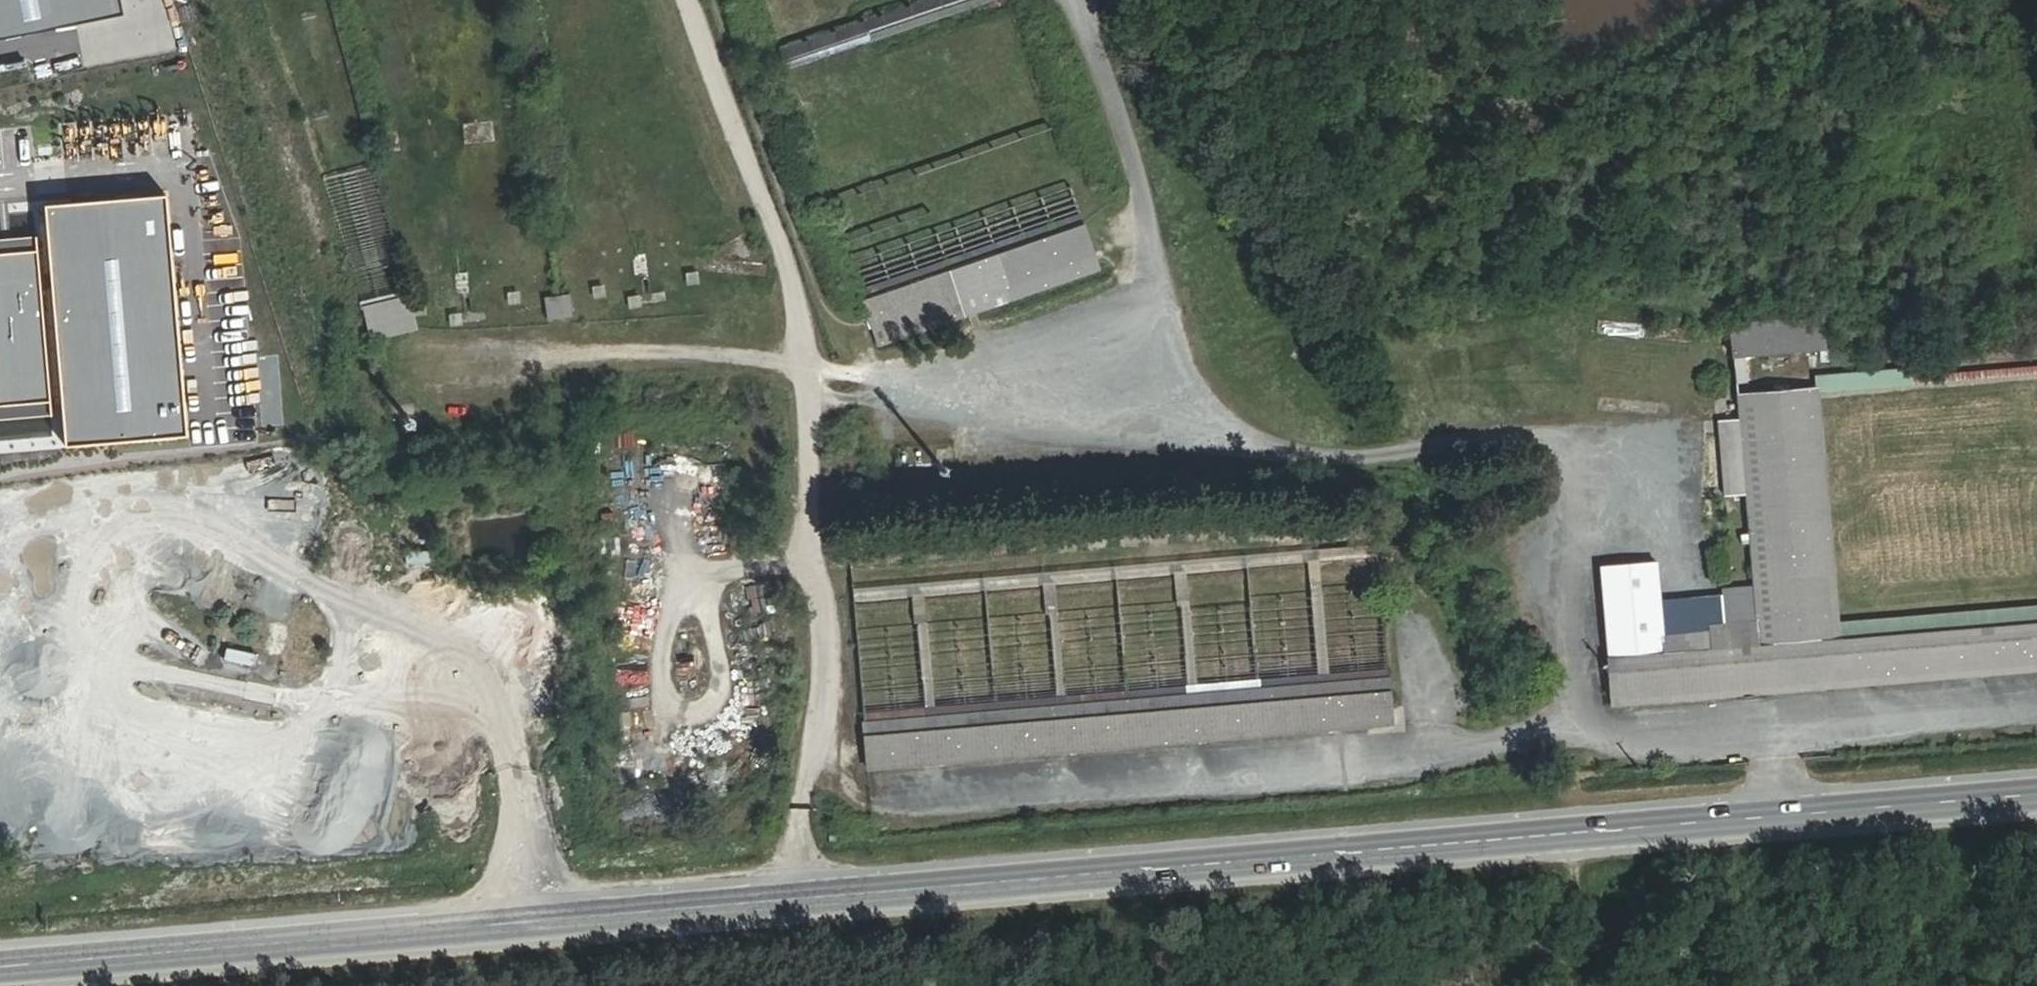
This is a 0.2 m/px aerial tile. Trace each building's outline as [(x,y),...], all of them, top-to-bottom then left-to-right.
[(124,18),(120,0),(0,0),(0,45),(124,18)] [(176,194),(55,203),(73,442),(194,433),(176,194)] [(1085,222),(863,299),(879,348),(1101,271),(1085,222)] [(0,239),(0,413),(0,416),(55,411),(38,235),(0,239)] [(411,294),(364,306),(372,340),(419,329),(411,294)] [(546,320),(572,318),(570,294),(544,296),(546,320)] [(1734,358),(1809,348),(1804,317),(1729,327),(1734,358)] [(1818,388),(1910,390),(1910,372),(1818,371),(1818,388)] [(1733,403),(1814,397),(1813,390),(1733,397),(1733,403)] [(1841,690),(1837,645),(1814,397),(1733,403),(1752,629),(1727,631),(1729,654),(1607,665),(1611,709),(1841,690)] [(407,550),(406,562),(429,564),(430,552),(407,550)] [(1837,645),(1841,690),(2036,673),(2036,628),(1837,645)] [(226,663),(255,663),(255,649),(226,650),(226,663)] [(1384,682),(862,728),(865,771),(1388,729),(1384,682)]
